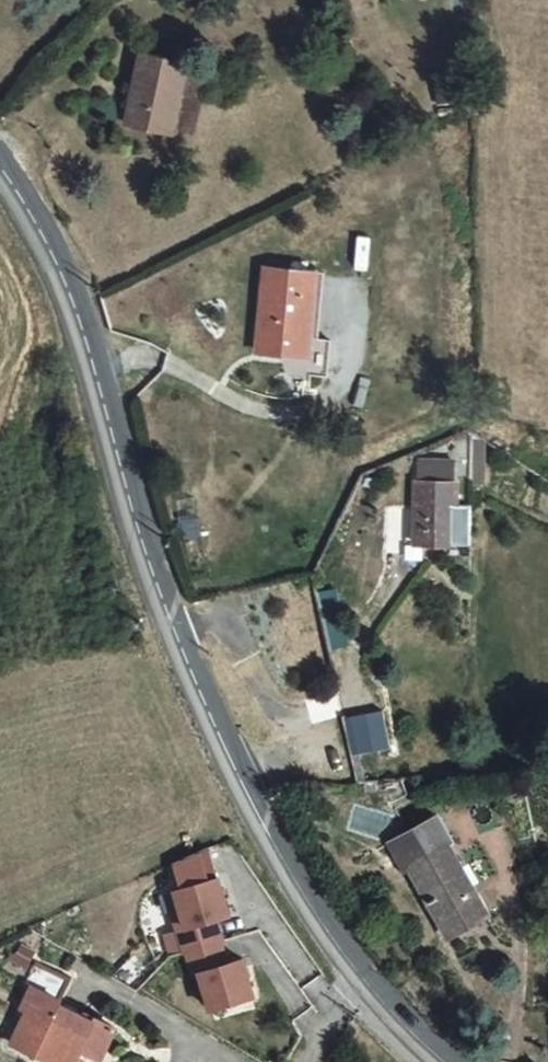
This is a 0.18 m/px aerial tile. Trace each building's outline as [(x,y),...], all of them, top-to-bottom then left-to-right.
[(146,57),(130,126),(174,137),(189,68),(146,57)] [(253,346),(303,352),(311,266),(262,263),(253,346)] [(319,266),(311,266),(303,352),(311,353),(319,266)] [(468,441),(471,485),(485,484),(482,440),(468,441)] [(388,475),(391,530),(427,528),(423,495),(435,494),(433,472),(388,475)] [(316,593),(329,650),(350,645),(338,588),(316,593)] [(368,723),(374,747),(388,744),(383,720),(368,723)] [(435,836),(374,871),(389,895),(406,886),(424,912),(459,891),(442,862),(448,857),(435,836)] [(216,929),(229,927),(223,889),(178,897),(185,934),(176,936),(180,959),(183,959),(217,953),(220,952),(216,929)] [(245,1010),(237,972),(221,976),(217,953),(183,959),(187,982),(193,981),(200,1019),(245,1010)] [(44,991),(14,971),(0,991),(0,993),(9,998),(0,1011),(0,1033),(14,1042),(18,1037),(52,1059),(60,1045),(66,1035),(88,1047),(98,1029),(81,1017),(76,1024),(39,999),(44,991)] [(60,1045),(81,1058),(88,1047),(66,1035),(60,1045)]
